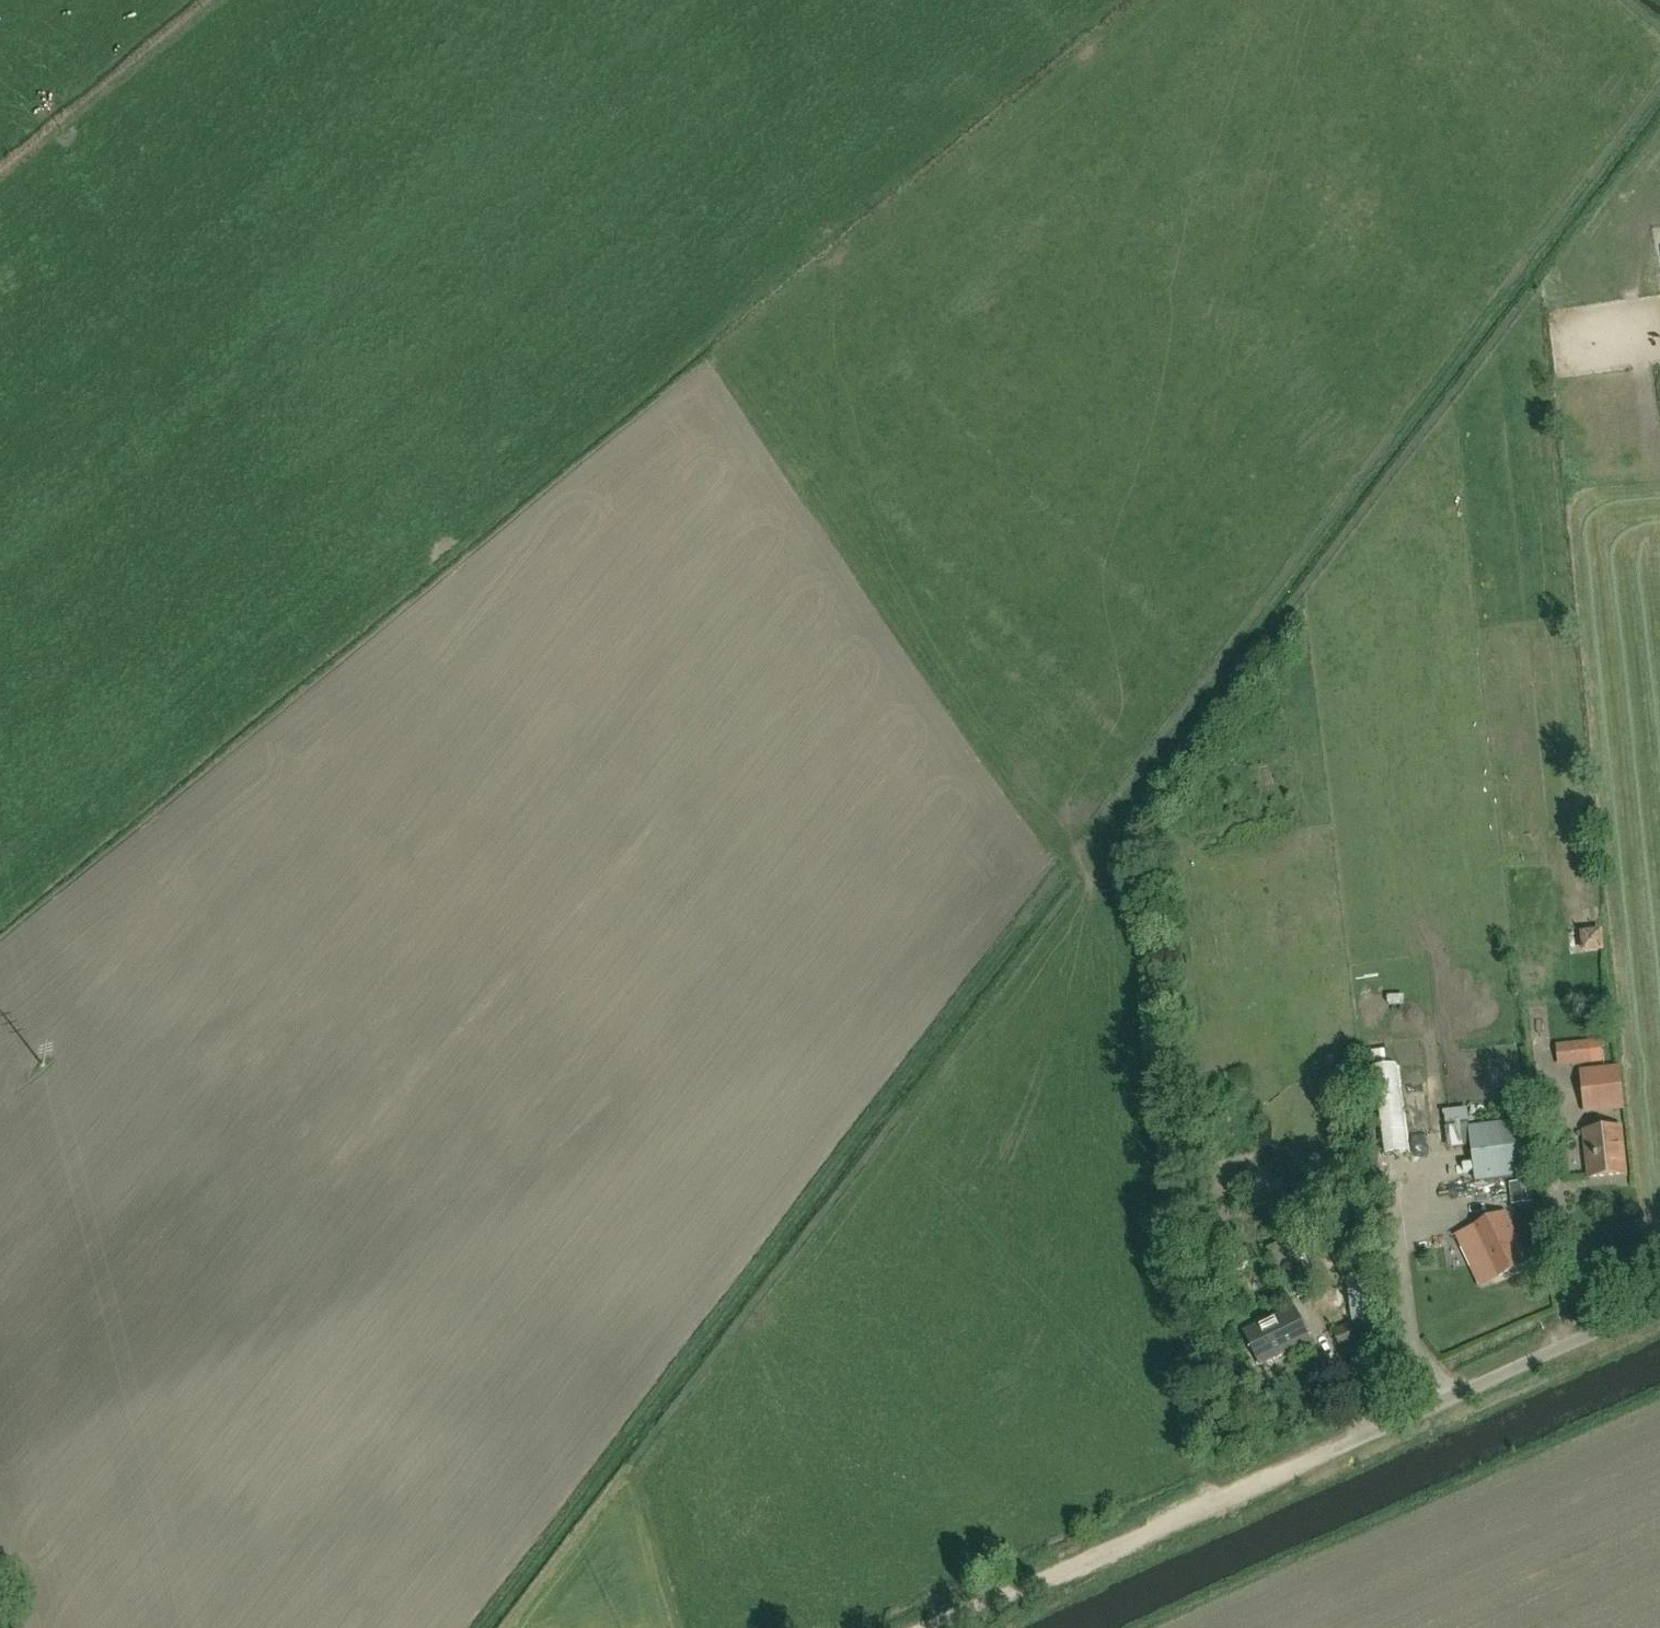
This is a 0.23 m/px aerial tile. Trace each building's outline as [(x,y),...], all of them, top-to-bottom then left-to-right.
[(1370,1033),(1370,1045),(1392,1044),(1392,1032),(1370,1033)] [(1566,1063),(1612,1061),(1611,1047),(1565,1049),(1566,1063)] [(1581,1073),(1585,1112),(1622,1108),(1618,1069),(1581,1073)] [(1474,1108),(1453,1110),(1455,1126),(1475,1124),(1474,1108)] [(1475,1183),(1529,1176),(1522,1120),(1469,1127),(1475,1183)] [(1585,1132),(1589,1178),(1626,1174),(1620,1128),(1585,1132)] [(1530,1182),(1514,1184),(1516,1200),(1532,1198),(1530,1182)] [(1504,1212),(1470,1228),(1470,1229),(1473,1235),(1492,1275),(1494,1279),(1528,1263),(1507,1218),(1504,1212)] [(1272,1264),(1278,1262),(1293,1297),(1308,1290),(1306,1285),(1317,1281),(1297,1237),(1266,1250),(1272,1264)] [(1242,1267),(1251,1263),(1245,1248),(1236,1252),(1242,1267)] [(1260,1366),(1310,1342),(1295,1310),(1244,1334),(1260,1366)] [(1341,1351),(1367,1341),(1359,1320),(1333,1331),(1341,1351)]
